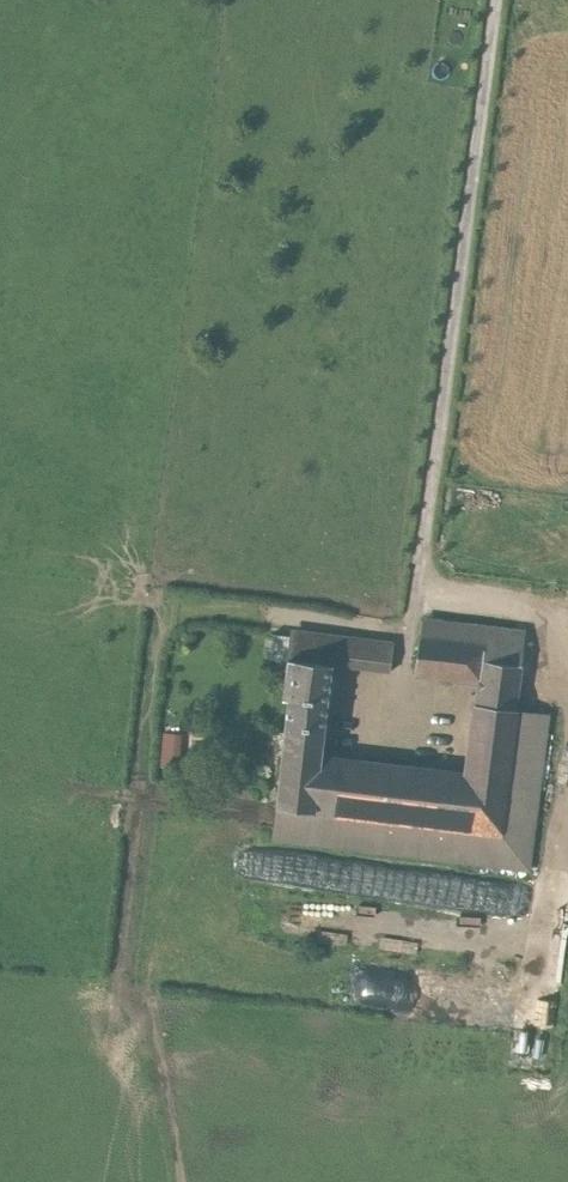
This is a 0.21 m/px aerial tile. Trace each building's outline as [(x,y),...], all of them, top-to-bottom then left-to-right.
[(428,621),(421,679),(480,686),(478,707),(519,712),(529,633),(428,621)] [(297,634),(293,667),(335,672),(394,678),(397,645),(297,634)] [(335,672),(293,667),(274,841),(531,875),(552,716),(519,712),(478,707),(469,776),(324,758),(335,672)]
